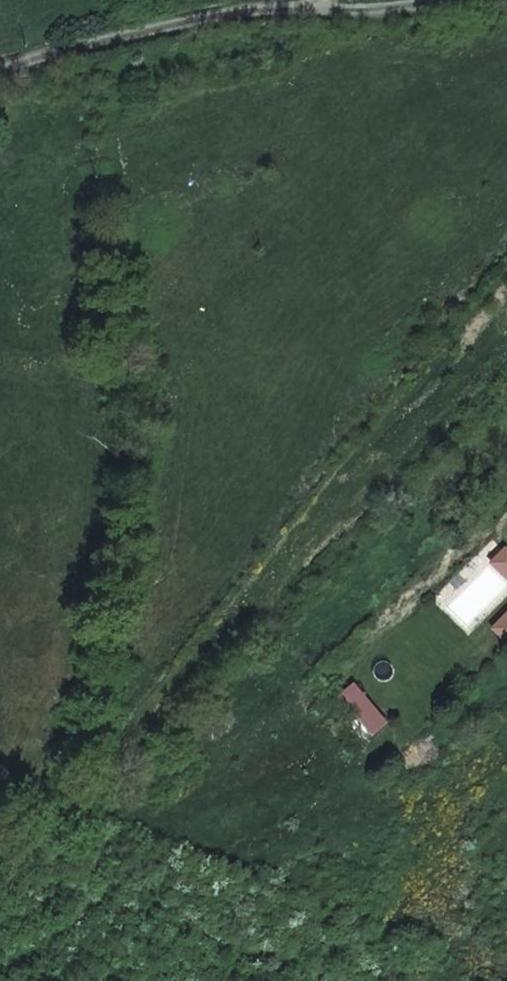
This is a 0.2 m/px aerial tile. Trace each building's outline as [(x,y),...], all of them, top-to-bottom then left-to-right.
[(367,735),(386,721),(355,680),(337,694),(367,735)]
